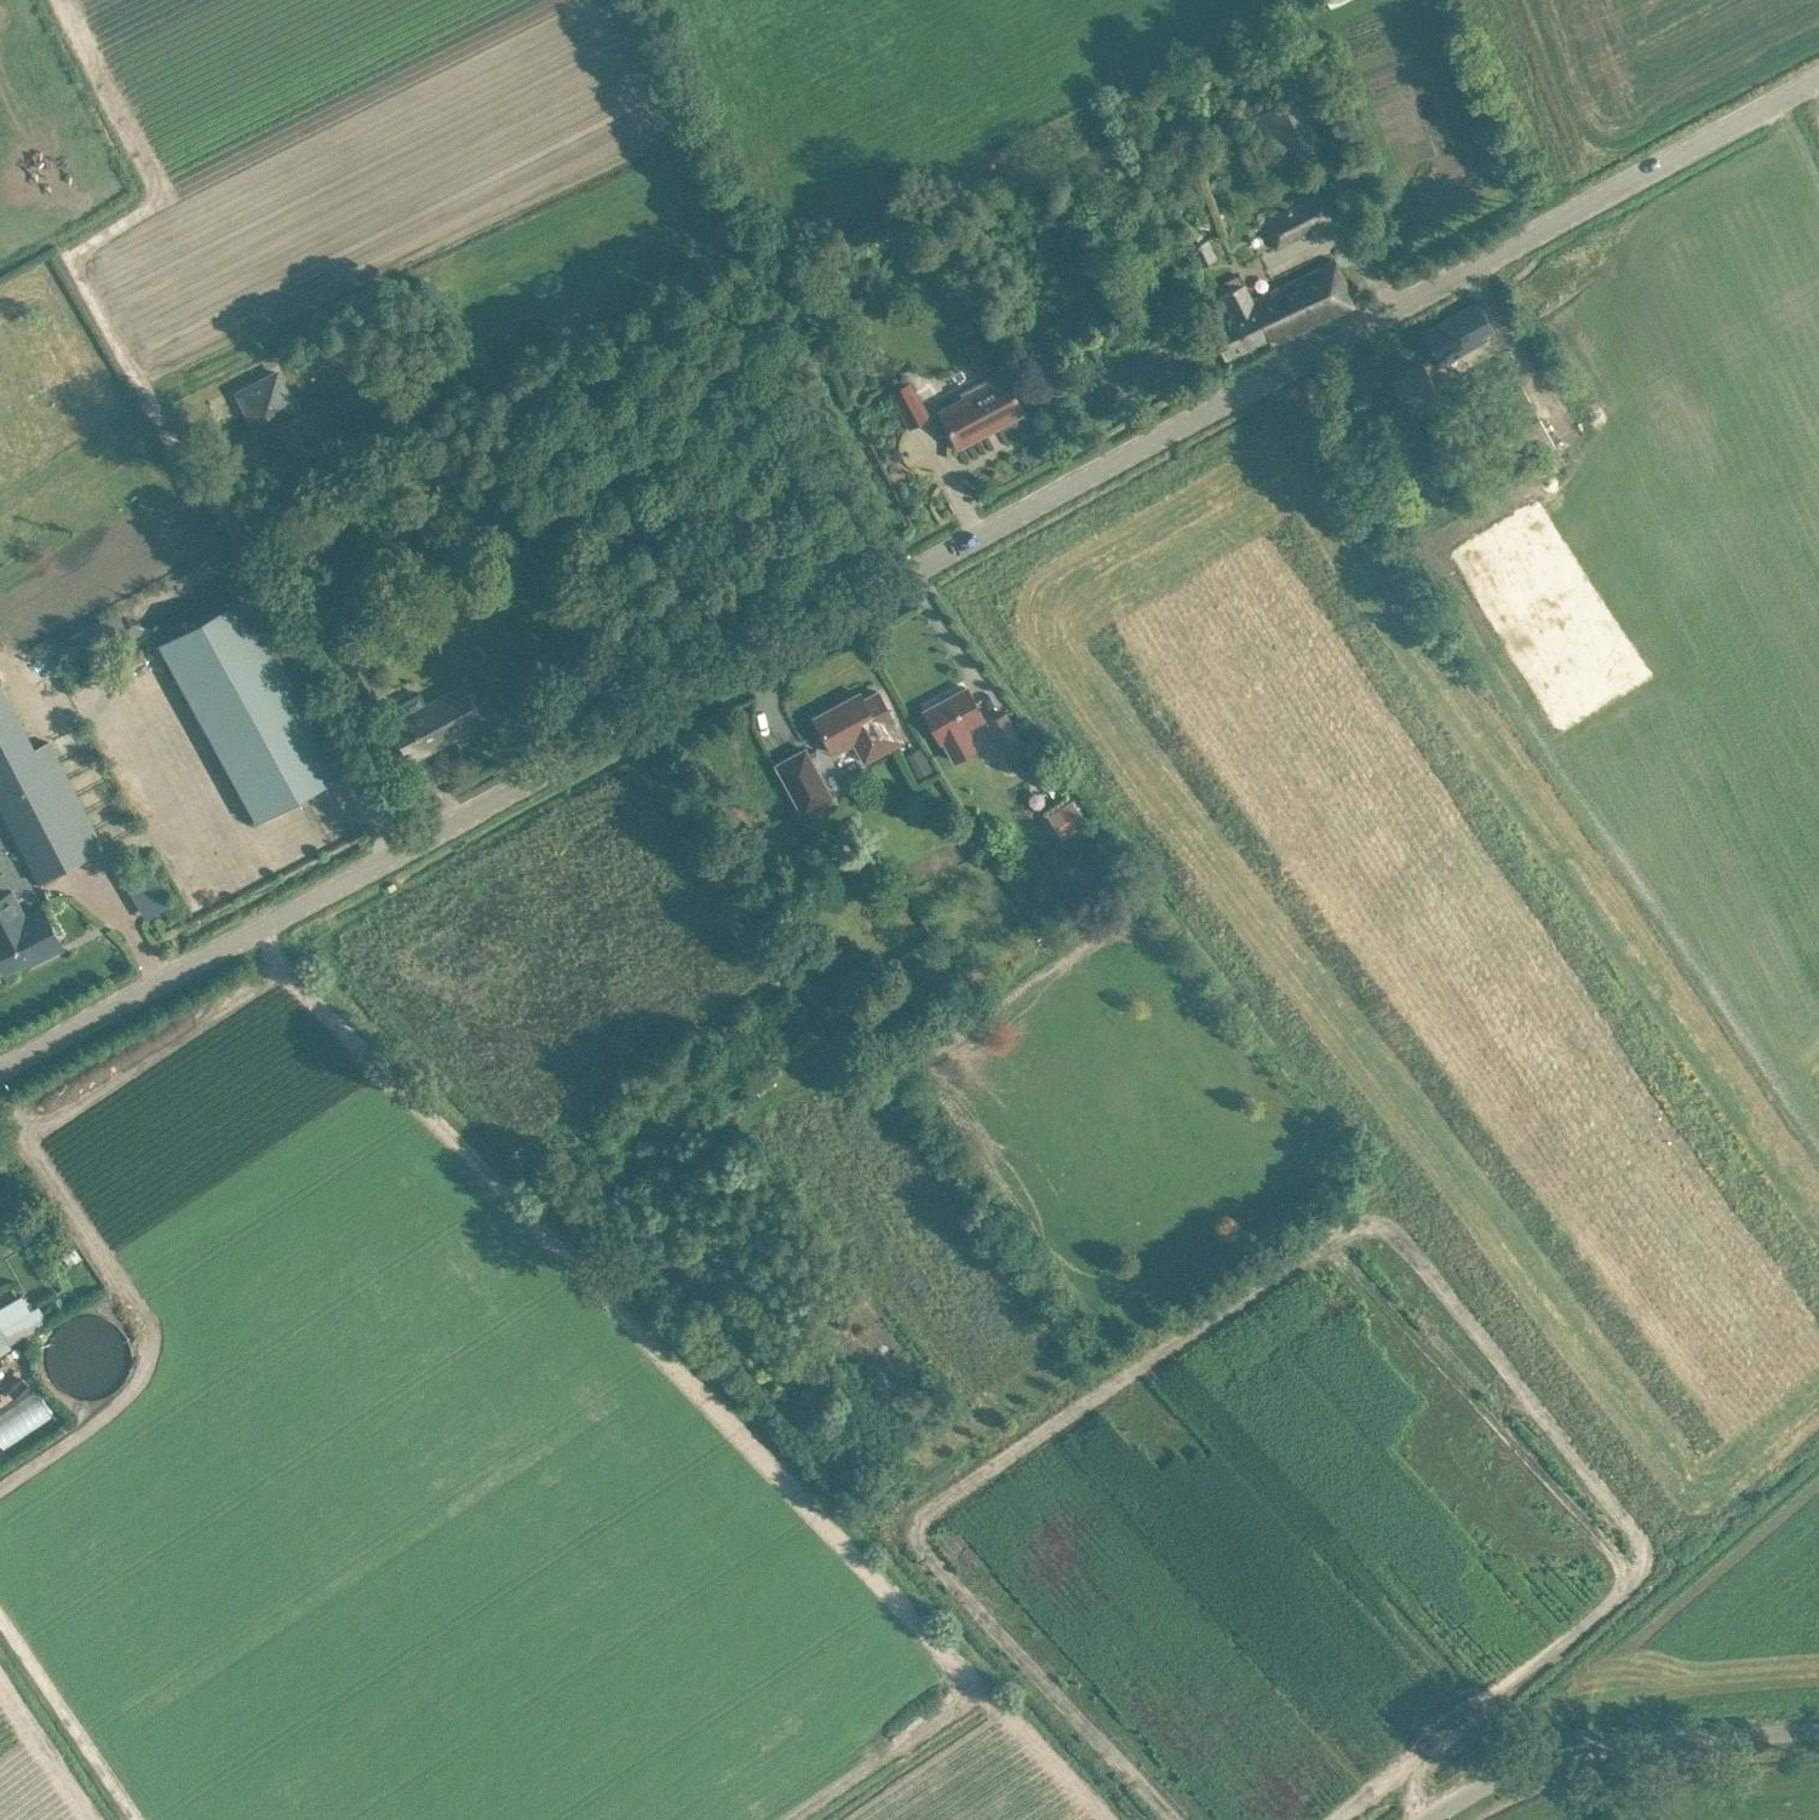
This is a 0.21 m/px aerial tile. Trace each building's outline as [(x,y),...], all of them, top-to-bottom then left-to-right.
[(1122,146),(1134,141),(1125,121),(1113,126),(1122,146)] [(1117,137),(1107,142),(1111,152),(1122,147),(1117,137)] [(1098,159),(1083,166),(1090,180),(1104,173),(1098,159)] [(1317,191),(1263,218),(1278,246),(1331,218),(1317,191)] [(1208,238),(1189,247),(1198,266),(1217,258),(1208,238)] [(1210,327),(1214,335),(1224,357),(1269,336),(1271,341),(1339,310),(1352,304),(1346,290),(1348,288),(1339,269),(1333,257),(1251,297),(1239,273),(1224,280),(1228,288),(1219,293),(1231,317),(1210,327)] [(1421,332),(1433,353),(1440,365),(1484,340),(1482,337),(1494,330),(1478,300),(1421,332)] [(985,330),(963,342),(979,371),(1001,360),(985,330)] [(1522,381),(1509,359),(1473,378),(1485,400),(1522,381)] [(1390,380),(1410,416),(1425,407),(1418,395),(1435,385),(1434,383),(1423,362),(1390,380)] [(257,434),(301,412),(279,368),(235,390),(257,434)] [(1024,411),(1012,389),(1004,374),(993,380),(991,376),(961,392),(963,397),(939,409),(959,446),(1024,411)] [(371,378),(322,403),(336,433),(386,407),(371,378)] [(909,380),(890,390),(910,425),(929,415),(909,380)] [(1426,442),(1457,501),(1538,456),(1548,471),(1565,461),(1522,384),(1436,430),(1438,435),(1426,442)] [(537,430),(530,444),(546,453),(553,439),(537,430)] [(342,774),(243,595),(159,642),(257,820),(342,774)] [(111,632),(132,620),(125,609),(104,622),(111,632)] [(51,766),(47,767),(3,682),(0,683),(0,805),(39,881),(94,853),(51,766)] [(406,715),(389,724),(409,761),(484,720),(473,699),(465,683),(449,692),(428,703),(420,690),(399,702),(406,715)] [(924,709),(935,731),(941,741),(943,740),(954,759),(977,747),(967,727),(984,718),(966,686),(924,709)] [(859,692),(814,716),(834,753),(854,742),(864,761),(903,740),(892,720),(894,720),(877,690),(863,698),(859,692)] [(1010,761),(1027,752),(1006,712),(988,721),(1010,761)] [(920,746),(905,754),(917,777),(932,769),(920,746)] [(806,748),(776,764),(803,815),(833,799),(806,748)] [(1070,799),(1047,814),(1059,831),(1082,817),(1070,799)] [(4,971),(39,953),(41,957),(63,946),(42,907),(28,915),(14,887),(0,894),(0,962),(4,971)] [(12,1344),(11,1342),(0,1324),(0,1352),(12,1344)]
